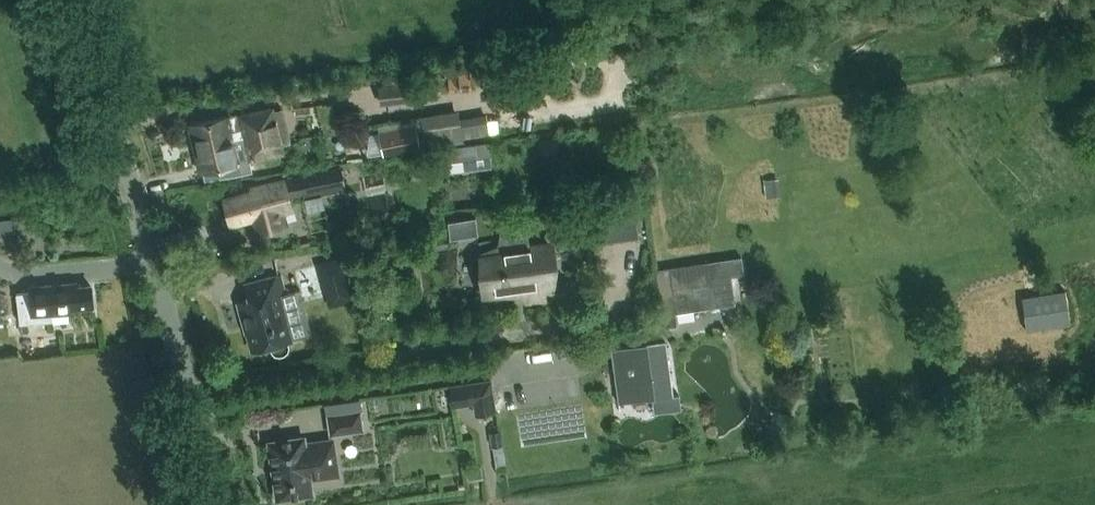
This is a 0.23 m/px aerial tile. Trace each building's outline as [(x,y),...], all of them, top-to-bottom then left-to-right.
[(473,71),(448,74),(450,92),(463,90),(463,93),(475,91),(473,71)] [(382,104),(440,97),(439,80),(413,83),(413,78),(386,81),(387,86),(380,87),(382,104)] [(193,149),(282,128),(277,106),(245,113),(233,116),(233,115),(188,126),(193,149)] [(459,110),(420,116),(425,148),(464,142),(463,137),(489,133),(487,120),(486,114),(460,118),(459,110)] [(497,119),(487,120),(489,133),(499,132),(497,119)] [(424,147),(420,123),(381,130),(386,154),(424,147)] [(282,128),(193,149),(199,172),(244,161),(255,158),(288,150),(282,128)] [(546,140),(543,144),(543,149),(547,152),(553,152),(556,148),(555,143),(552,140),(546,140)] [(437,148),(440,172),(494,166),(492,141),(437,148)] [(289,200),(345,189),(341,171),(272,185),(252,191),(253,194),(225,201),(232,226),(255,220),(258,231),(285,224),(283,213),(292,211),(289,200)] [(511,190),(496,191),(497,204),(511,202),(511,190)] [(588,213),(592,245),(639,239),(635,207),(588,213)] [(0,219),(0,231),(13,229),(11,218),(0,219)] [(455,221),(449,222),(451,238),(458,238),(455,221)] [(528,305),(551,302),(548,280),(554,280),(551,264),(552,264),(549,245),(530,247),(527,228),(501,231),(503,251),(481,254),(483,274),(486,293),(525,288),(528,305)] [(670,289),(658,291),(662,323),(677,321),(676,313),(734,305),(730,276),(743,275),(741,258),(667,269),(670,289)] [(351,300),(339,259),(319,265),(331,306),(351,300)] [(287,341),(288,340),(301,337),(296,320),(291,321),(284,293),(285,293),(280,274),(249,282),(252,298),(237,302),(243,323),(247,322),(254,350),(270,345),(271,350),(274,354),(279,354),(284,353),(288,350),(289,345),(287,341)] [(31,291),(17,293),(20,323),(52,320),(52,313),(69,311),(69,307),(94,304),(92,285),(77,287),(77,283),(30,287),(31,291)] [(1067,291),(1021,297),(1026,331),(1072,325),(1067,291)] [(666,342),(611,349),(618,402),(653,398),(655,412),(681,408),(679,395),(673,395),(666,342)] [(493,380),(452,387),(456,406),(475,402),(477,415),(498,412),(493,380)] [(362,400),(328,404),(329,414),(331,434),(365,430),(363,410),(362,400)] [(799,412),(795,424),(809,428),(813,415),(799,412)] [(501,430),(489,432),(491,447),(503,445),(501,430)] [(305,443),(304,437),(269,442),(277,498),(281,498),(281,501),(298,499),(298,495),(312,493),(310,479),(338,475),(333,439),(305,443)] [(481,466),(466,468),(468,478),(483,477),(481,466)]
